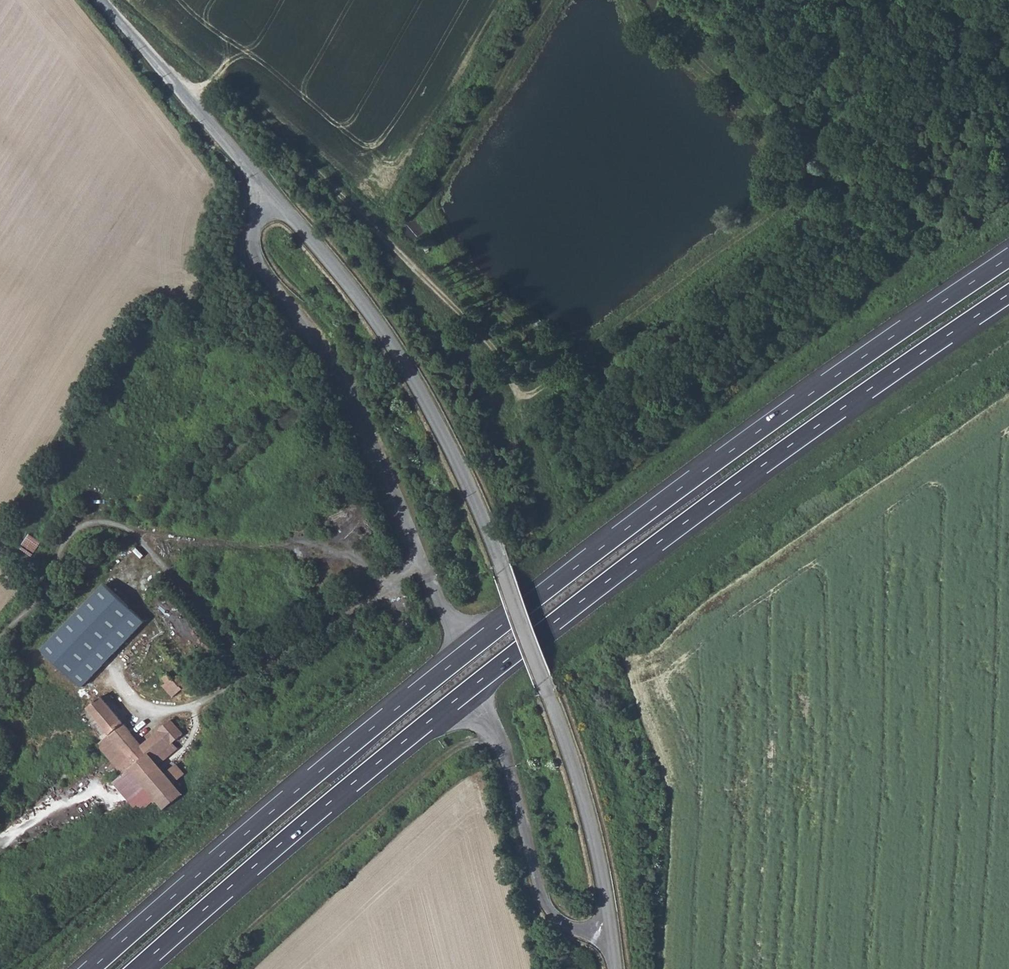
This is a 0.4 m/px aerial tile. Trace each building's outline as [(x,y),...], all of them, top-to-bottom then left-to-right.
[(32,556),(41,540),(28,532),(19,548),(32,556)] [(44,649),(83,686),(145,621),(106,584),(44,649)] [(164,685),(173,697),(184,688),(186,690),(191,687),(185,680),(184,681),(183,680),(182,679),(181,678),(180,677),(178,677),(176,677),(175,677),(173,679),(169,673),(164,677),(168,682),(164,685)] [(130,766),(164,807),(182,792),(153,756),(182,732),(172,718),(142,743),(102,695),(88,706),(109,733),(97,742),(122,773),(130,766)]
